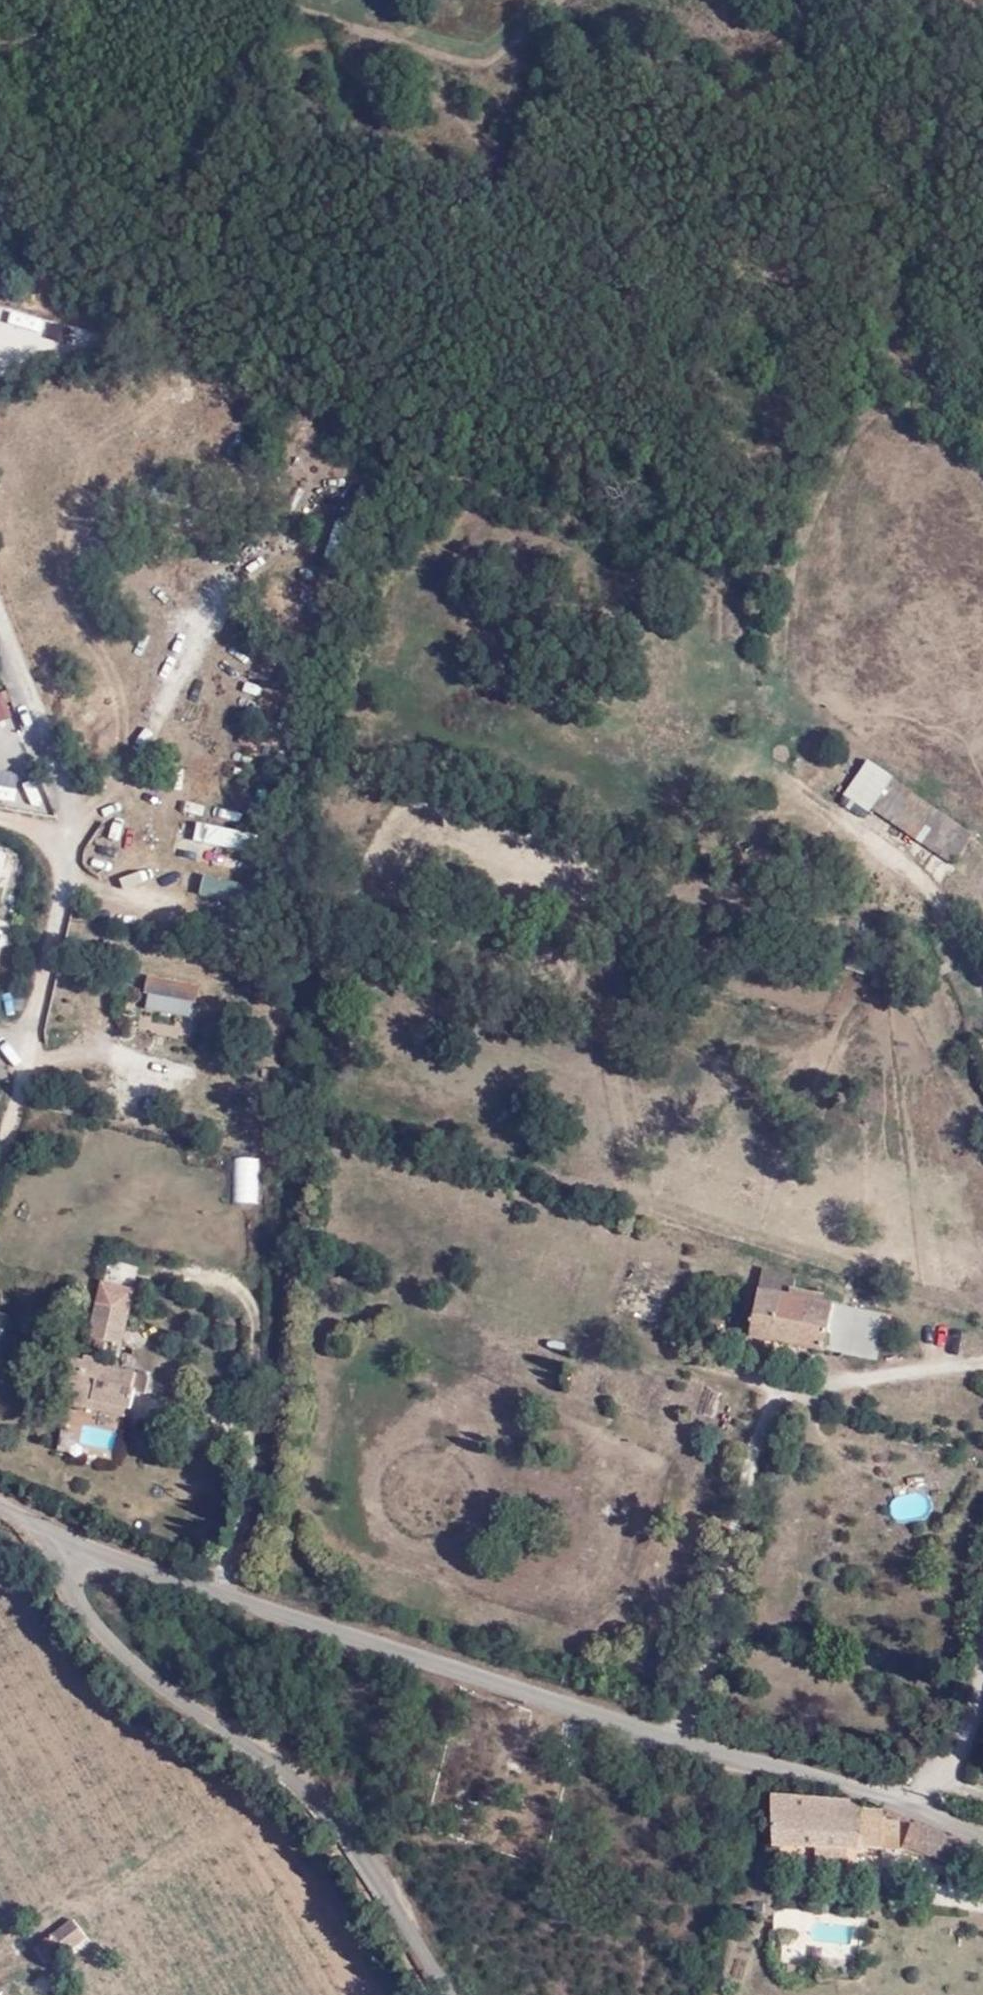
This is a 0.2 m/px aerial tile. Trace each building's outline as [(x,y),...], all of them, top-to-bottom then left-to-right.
[(54,321),(50,337),(69,342),(73,326),(54,321)] [(13,716),(7,692),(0,693),(0,719),(13,716)] [(979,831),(868,756),(838,799),(864,816),(872,808),(956,865),(979,831)] [(21,805),(25,791),(0,785),(0,800),(21,805)] [(201,820),(196,841),(251,853),(256,832),(201,820)] [(21,877),(8,874),(0,905),(0,909),(12,912),(21,877)] [(203,874),(197,909),(247,918),(253,882),(203,874)] [(203,982),(153,977),(149,1010),(200,1015),(203,982)] [(231,1156),(231,1204),(258,1203),(257,1156),(231,1156)] [(797,1275),(763,1269),(751,1335),(828,1348),(836,1299),(794,1292),(797,1275)] [(136,1286),(102,1279),(90,1337),(124,1344),(136,1286)] [(95,1356),(84,1352),(81,1363),(65,1359),(57,1384),(78,1390),(74,1404),(129,1421),(137,1394),(147,1398),(154,1376),(129,1368),(130,1364),(122,1361),(120,1368),(96,1361),(95,1356)] [(913,1807),(778,1799),(775,1860),(867,1865),(867,1854),(910,1856),(910,1847),(913,1807)] [(962,1840),(918,1822),(910,1847),(944,1862),(962,1840)] [(66,1953),(86,1937),(70,1917),(33,1947),(45,1961),(61,1948),(66,1953)]
